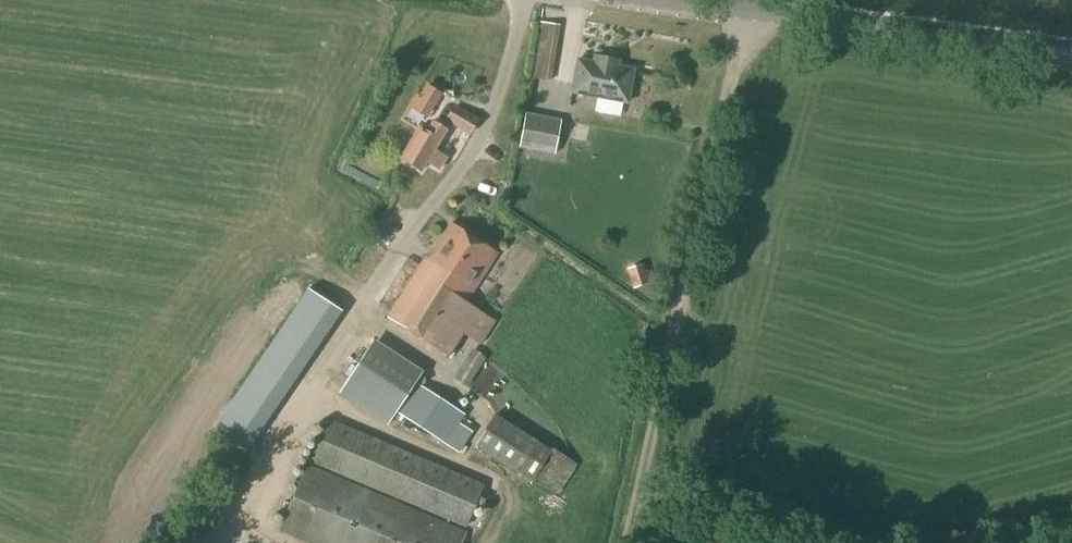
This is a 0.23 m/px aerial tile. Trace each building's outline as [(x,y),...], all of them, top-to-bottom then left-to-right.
[(552,82),(560,25),(538,22),(530,79),(552,82)] [(571,93),(627,103),(633,70),(617,67),(618,61),(594,57),(593,63),(577,60),(571,93)] [(426,118),(441,93),(428,84),(412,110),(426,118)] [(555,154),(561,121),(525,114),(519,147),(555,154)] [(433,151),(446,131),(433,123),(426,134),(418,129),(400,158),(421,171),(427,162),(439,169),(445,158),(433,151)] [(465,303),(497,254),(450,224),(428,258),(426,256),(387,318),(448,357),(463,334),(480,345),(494,322),(465,303)] [(642,264),(626,269),(633,290),(649,285),(642,264)] [(309,285),(234,393),(274,420),(287,401),(284,399),(346,310),(309,285)] [(465,415),(416,383),(424,371),(374,338),(337,393),(388,426),(397,412),(446,444),(445,445),(459,454),(473,432),(459,423),(465,415)] [(530,480),(532,477),(549,451),(494,416),(475,445),(530,480)] [(466,528),(469,521),(484,484),(327,418),(308,464),(466,528)] [(466,534),(306,466),(278,530),(310,542),(462,542),(466,534)]
